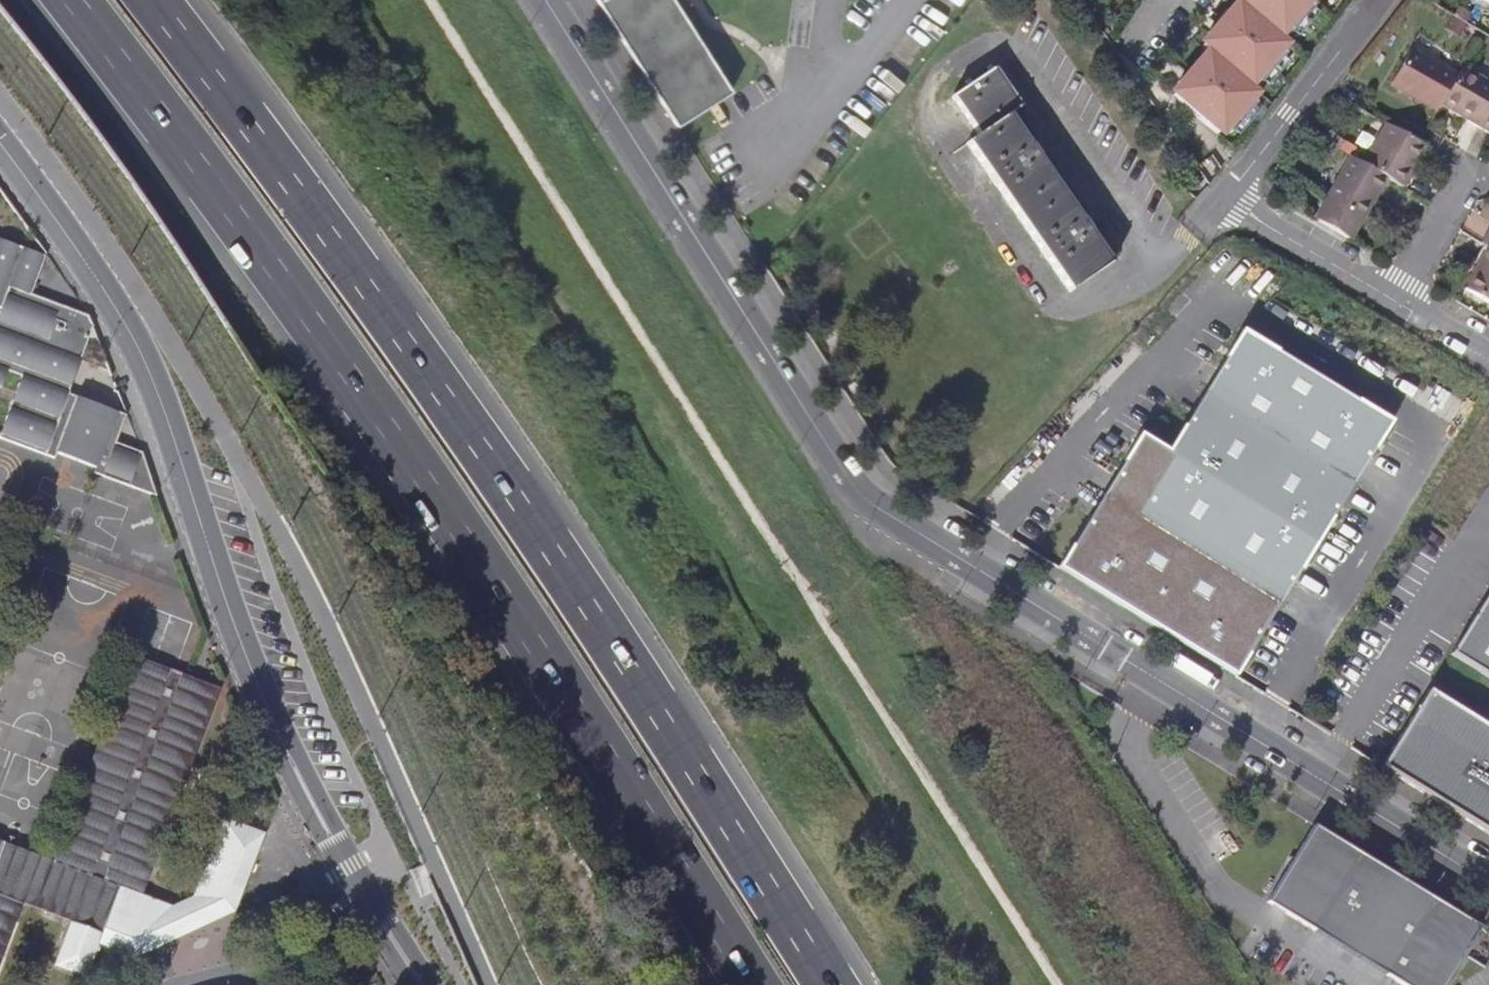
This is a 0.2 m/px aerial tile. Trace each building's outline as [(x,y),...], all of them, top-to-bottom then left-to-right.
[(677,127),(732,92),(674,0),(597,0),(677,127)] [(1239,2),(1230,11),(1227,9),(1216,22),(1219,25),(1202,44),(1209,51),(1201,60),(1198,57),(1186,71),(1189,73),(1172,93),(1217,131),(1223,126),(1230,132),(1256,102),(1249,96),(1255,89),(1248,83),(1253,77),(1260,83),(1286,52),(1279,46),(1285,39),(1277,33),(1283,27),(1290,33),(1316,3),(1312,0),(1237,0),(1239,2)] [(1451,100),(1464,78),(1416,50),(1395,84),(1422,99),(1421,101),(1443,114),(1447,107),(1451,100)] [(967,141),(1069,291),(1109,263),(1008,114),(1021,104),(995,67),(952,95),(978,133),(967,141)] [(1468,72),(1464,78),(1451,100),(1464,108),(1460,115),(1488,132),(1488,84),(1468,72)] [(1451,100),(1447,107),(1460,115),(1464,108),(1451,100)] [(1364,165),(1390,181),(1405,189),(1414,175),(1411,174),(1415,164),(1419,166),(1428,148),(1388,125),(1364,165)] [(1333,133),(1319,150),(1333,161),(1341,152),(1347,144),(1333,133)] [(1344,179),(1319,221),(1351,240),(1377,195),(1380,197),(1390,181),(1364,165),(1353,159),(1341,177),(1344,179)] [(158,497),(145,456),(117,445),(128,418),(70,396),(95,329),(90,317),(35,295),(49,257),(0,238),(0,307),(5,309),(0,321),(0,381),(4,383),(9,371),(24,377),(1,437),(56,458),(58,453),(97,468),(95,473),(158,497)] [(1467,292),(1488,305),(1488,255),(1467,292)] [(1058,569),(1236,676),(1390,422),(1242,333),(1169,451),(1140,434),(1058,569)] [(1452,655),(1488,677),(1488,595),(1452,655)] [(263,836),(222,820),(192,899),(169,908),(136,896),(215,688),(133,657),(54,866),(0,845),(0,955),(18,907),(68,925),(51,969),(83,980),(94,948),(130,960),(135,943),(151,950),(168,943),(173,930),(208,914),(222,920),(235,915),(263,836)] [(829,670),(827,670),(825,671),(824,673),(824,675),(825,677),(827,679),(829,679),(831,678),(833,676),(833,674),(833,672),(831,670),(829,670)] [(1382,767),(1488,833),(1488,726),(1430,690),(1382,767)] [(1313,824),(1266,900),(1404,984),(1446,984),(1481,927),(1313,824)] [(173,930),(168,943),(222,920),(208,914),(173,930)]
